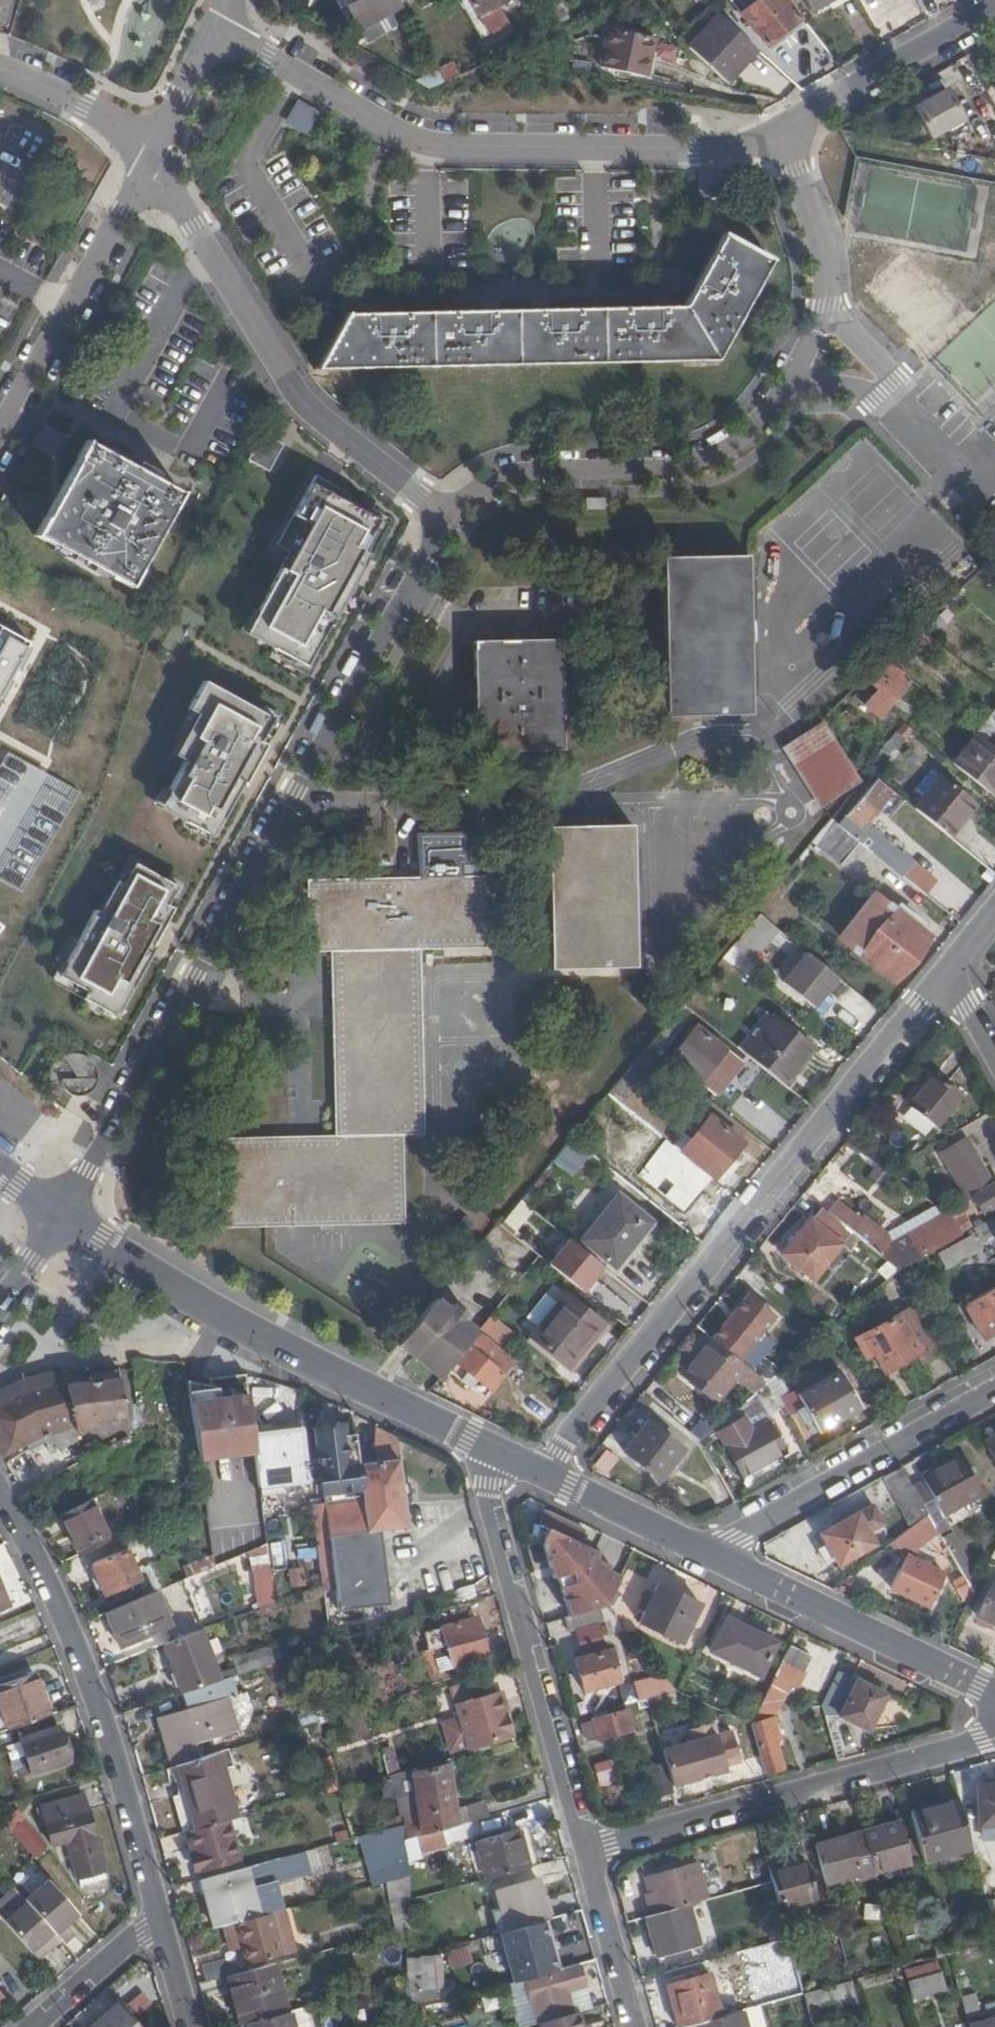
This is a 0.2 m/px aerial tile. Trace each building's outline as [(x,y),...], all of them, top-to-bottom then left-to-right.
[(400,0),(344,0),(362,29),(403,5),(401,2),(400,0)] [(480,41),(508,25),(497,7),(509,0),(456,0),(480,41)] [(801,20),(786,0),(758,0),(741,14),(766,47),(801,20)] [(837,0),(823,0),(809,8),(813,14),(837,0)] [(411,19),(403,5),(362,29),(370,42),(411,19)] [(720,16),(689,50),(725,82),(755,49),(720,16)] [(605,28),(597,68),(647,78),(654,37),(605,28)] [(441,69),(414,84),(428,92),(449,83),(441,69)] [(961,122),(944,93),(913,111),(929,140),(961,122)] [(297,98),(284,123),(308,135),(321,111),(297,98)] [(346,313),(316,369),(713,361),(769,261),(723,235),(683,307),(346,313)] [(907,255),(872,288),(926,346),(962,313),(907,255)] [(261,431),(246,458),(268,471),(283,443),(261,431)] [(179,494),(86,443),(35,536),(128,588),(179,494)] [(347,490),(314,472),(278,541),(290,547),(247,628),(310,661),(369,551),(360,546),(377,515),(343,497),(347,490)] [(749,714),(749,695),(747,579),(747,556),(661,558),(664,716),(749,714)] [(754,578),(747,579),(749,695),(756,695),(754,578)] [(941,610),(920,630),(931,639),(954,616),(947,609),(943,612),(941,610)] [(30,643),(0,626),(0,696),(30,643)] [(559,639),(471,641),(474,751),(561,750),(559,639)] [(878,720),(911,681),(885,661),(884,660),(870,677),(865,682),(875,691),(862,707),(878,720)] [(270,716),(211,684),(175,751),(186,758),(163,800),(210,826),(270,716)] [(841,730),(852,716),(835,712),(832,715),(841,730)] [(981,738),(987,743),(994,734),(994,725),(993,723),(981,738)] [(857,781),(822,724),(782,748),(818,806),(857,781)] [(987,743),(981,738),(974,733),(950,762),(994,798),(994,749),(987,743)] [(938,777),(911,810),(944,837),(971,803),(938,777)] [(860,830),(890,793),(875,780),(844,817),(860,830)] [(975,806),(971,803),(944,837),(948,840),(975,806)] [(853,837),(860,830),(844,817),(838,824),(853,837)] [(839,865),(857,842),(855,841),(833,823),(815,845),(839,865)] [(634,967),(633,947),(631,847),(630,824),(546,826),(549,969),(634,967)] [(869,826),(855,841),(857,842),(901,878),(912,865),(869,826)] [(638,847),(631,847),(633,947),(641,947),(638,847)] [(125,860),(61,975),(117,1006),(181,891),(125,860)] [(422,1134),(419,949),(484,948),(482,875),(306,880),(308,952),(329,951),(332,1137),(215,1139),(217,1227),(402,1223),(401,1134),(422,1134)] [(892,979),(924,938),(872,897),(840,937),(892,979)] [(764,935),(750,924),(734,942),(749,955),(764,935)] [(827,996),(840,980),(808,955),(784,984),(811,1007),(822,992),(827,996)] [(815,1010),(827,996),(822,992),(811,1007),(815,1010)] [(773,1019),(744,1054),(783,1086),(811,1051),(773,1019)] [(695,1026),(671,1057),(701,1081),(726,1051),(695,1026)] [(666,1082),(673,1073),(655,1059),(644,1050),(609,1092),(619,1101),(647,1067),(666,1082)] [(701,1081),(714,1092),(738,1061),(726,1051),(701,1081)] [(91,1061),(86,1057),(83,1056),(76,1054),(68,1055),(63,1056),(59,1059),(55,1063),(51,1066),(49,1071),(47,1076),(47,1079),(48,1083),(61,1083),(62,1086),(64,1089),(66,1092),(69,1094),(74,1096),(80,1097),(85,1096),(89,1093),(93,1090),(95,1086),(97,1082),(97,1076),(96,1071),(94,1066),(91,1061)] [(961,1096),(932,1073),(908,1103),(937,1126),(961,1096)] [(714,1099),(726,1111),(745,1092),(733,1080),(714,1099)] [(708,1117),(680,1152),(713,1179),(741,1144),(708,1117)] [(552,1161),(570,1176),(588,1155),(569,1140),(552,1161)] [(974,1161),(952,1173),(967,1199),(974,1196),(984,1213),(994,1207),(994,1184),(988,1187),(974,1161)] [(618,1194),(579,1242),(613,1270),(651,1222),(618,1194)] [(898,1270),(966,1232),(933,1205),(886,1231),(864,1213),(860,1217),(837,1198),(826,1211),(858,1237),(898,1270)] [(845,1253),(858,1237),(826,1211),(821,1207),(781,1256),(812,1282),(838,1248),(845,1253)] [(974,1234),(936,1250),(944,1268),(982,1251),(974,1234)] [(582,1292),(602,1267),(567,1238),(546,1262),(582,1292)] [(963,1304),(984,1340),(994,1334),(994,1286),(963,1304)] [(712,1337),(739,1359),(775,1315),(748,1293),(712,1337)] [(564,1296),(530,1340),(568,1371),(602,1327),(564,1296)] [(451,1309),(437,1297),(397,1343),(412,1355),(451,1309)] [(918,1307),(899,1317),(919,1354),(922,1362),(942,1351),(928,1324),(918,1307)] [(477,1331),(451,1309),(412,1355),(439,1378),(444,1372),(465,1346),(475,1333),(477,1331)] [(919,1354),(899,1317),(863,1336),(885,1373),(919,1354)] [(503,1345),(511,1330),(490,1319),(482,1334),(503,1345)] [(467,1348),(465,1346),(444,1372),(466,1390),(474,1380),(487,1392),(510,1363),(477,1335),(467,1348)] [(712,1337),(697,1356),(699,1359),(683,1379),(713,1403),(737,1375),(755,1390),(766,1381),(739,1359),(712,1337)] [(699,1359),(697,1356),(693,1353),(677,1374),(683,1379),(699,1359)] [(77,1436),(76,1430),(64,1378),(62,1370),(21,1380),(0,1391),(0,1451),(4,1457),(39,1436),(44,1438),(46,1446),(77,1436)] [(119,1370),(64,1378),(76,1430),(94,1428),(93,1421),(125,1417),(119,1370)] [(862,1408),(839,1371),(789,1401),(797,1413),(805,1408),(820,1433),(862,1408)] [(201,1461),(256,1454),(253,1434),(252,1426),(246,1375),(192,1382),(201,1461)] [(764,1420),(781,1410),(766,1381),(755,1390),(748,1395),(764,1420)] [(650,1400),(641,1393),(634,1402),(643,1409),(650,1400)] [(253,1434),(303,1429),(302,1419),(252,1426),(253,1434)] [(752,1432),(744,1419),(719,1433),(743,1476),(783,1452),(766,1424),(752,1432)] [(682,1449),(647,1421),(623,1451),(658,1478),(682,1449)] [(323,1502),(313,1503),(321,1571),(332,1569),(338,1612),(389,1605),(380,1529),(405,1526),(394,1438),(377,1429),(372,1443),(374,1462),(356,1464),(352,1434),(342,1436),(340,1425),(314,1429),(323,1502)] [(260,1487),(310,1482),(303,1429),(253,1434),(256,1454),(260,1487)] [(984,1444),(994,1465),(994,1438),(984,1444)] [(597,1461),(608,1470),(618,1457),(607,1448),(597,1461)] [(925,1481),(912,1489),(927,1515),(937,1532),(941,1539),(953,1532),(944,1515),(982,1493),(961,1455),(923,1477),(925,1481)] [(881,1477),(911,1528),(927,1515),(912,1489),(899,1467),(881,1477)] [(310,1482),(260,1487),(261,1497),(311,1490),(310,1482)] [(108,1541),(89,1501),(59,1516),(79,1556),(108,1541)] [(881,1527),(870,1507),(819,1536),(836,1566),(873,1545),(867,1535),(881,1527)] [(574,1602),(578,1615),(606,1607),(620,1579),(608,1573),(607,1567),(595,1562),(594,1553),(577,1546),(583,1530),(546,1513),(543,1527),(550,1532),(547,1545),(546,1548),(553,1578),(559,1578),(565,1598),(574,1602)] [(904,1557),(937,1532),(927,1515),(911,1528),(893,1542),(904,1557)] [(269,1522),(272,1545),(285,1544),(283,1520),(269,1522)] [(550,1532),(543,1527),(540,1541),(547,1545),(550,1532)] [(245,1551),(258,1607),(278,1603),(265,1547),(245,1551)] [(124,1550),(90,1566),(104,1596),(138,1580),(124,1550)] [(944,1575),(906,1557),(891,1587),(929,1605),(944,1575)] [(442,1585),(449,1608),(476,1600),(469,1577),(442,1585)] [(994,1581),(977,1616),(994,1625),(994,1581)] [(698,1605),(658,1586),(641,1622),(682,1640),(698,1605)] [(170,1625),(156,1591),(105,1612),(119,1646),(170,1625)] [(609,1633),(625,1629),(606,1607),(578,1615),(565,1618),(568,1629),(604,1619),(609,1633)] [(340,1617),(346,1638),(386,1627),(382,1615),(355,1623),(352,1613),(340,1617)] [(774,1642),(729,1619),(713,1652),(760,1673),(774,1642)] [(474,1620),(424,1634),(428,1651),(425,1651),(433,1675),(486,1659),(474,1620)] [(220,1682),(200,1630),(164,1644),(182,1695),(185,1694),(220,1682)] [(232,1659),(238,1676),(274,1663),(268,1647),(232,1659)] [(586,1671),(581,1672),(585,1689),(617,1681),(609,1651),(582,1659),(586,1671)] [(809,1673),(783,1661),(752,1722),(772,1717),(793,1686),(800,1688),(809,1673)] [(886,1694),(840,1671),(821,1707),(824,1717),(836,1716),(868,1731),(886,1694)] [(10,1729),(12,1728),(47,1716),(32,1675),(0,1687),(0,1700),(10,1729)] [(452,1686),(469,1747),(512,1735),(500,1691),(496,1692),(492,1675),(452,1686)] [(670,1676),(636,1678),(637,1700),(671,1698),(670,1676)] [(242,1714),(232,1678),(220,1682),(185,1694),(191,1714),(161,1723),(167,1742),(162,1743),(169,1768),(174,1766),(200,1759),(195,1743),(238,1731),(234,1717),(242,1714)] [(628,1709),(583,1722),(589,1743),(634,1730),(628,1709)] [(72,1765),(54,1713),(47,1716),(12,1728),(30,1780),(72,1765)] [(772,1717),(752,1722),(766,1777),(783,1771),(772,1717)] [(726,1773),(725,1768),(740,1763),(732,1733),(716,1737),(713,1725),(701,1728),(693,1743),(662,1751),(672,1787),(726,1773)] [(689,1731),(693,1743),(701,1728),(689,1731)] [(174,1766),(191,1830),(226,1821),(238,1817),(220,1753),(200,1759),(174,1766)] [(614,1758),(593,1764),(600,1787),(620,1781),(614,1758)] [(412,1771),(412,1769),(397,1773),(403,1824),(405,1838),(415,1836),(440,1829),(488,1815),(485,1801),(456,1809),(450,1762),(412,1771)] [(671,1793),(663,1765),(648,1769),(656,1797),(671,1793)] [(981,1778),(982,1787),(994,1786),(994,1777),(981,1778)] [(982,1787),(978,1787),(980,1825),(994,1825),(994,1786),(982,1787)] [(104,1874),(84,1793),(38,1805),(49,1849),(66,1845),(76,1881),(104,1874)] [(959,1802),(910,1816),(923,1863),(972,1849),(959,1802)] [(198,1870),(237,1859),(226,1821),(191,1830),(187,1832),(198,1870)] [(899,1825),(862,1836),(872,1873),(910,1863),(899,1825)] [(980,1825),(981,1844),(994,1843),(994,1825),(980,1825)] [(445,1845),(440,1829),(415,1836),(421,1852),(445,1845)] [(478,1844),(488,1880),(529,1869),(518,1832),(478,1844)] [(862,1836),(815,1849),(826,1888),(873,1875),(872,1873),(862,1836)] [(747,1858),(755,1886),(771,1882),(769,1873),(763,1853),(747,1858)] [(298,1877),(291,1855),(199,1881),(212,1928),(221,1926),(283,1909),(276,1883),(298,1877)] [(697,1863),(644,1878),(648,1894),(650,1900),(646,1901),(650,1916),(687,1906),(707,1900),(697,1863)] [(806,1866),(769,1873),(771,1882),(779,1909),(813,1901),(806,1866)] [(28,1903),(5,1922),(31,1952),(53,1932),(56,1935),(78,1915),(47,1880),(25,1900),(28,1903)] [(496,1891),(507,1932),(543,1922),(548,1921),(537,1880),(496,1891)] [(0,1894),(0,1916),(5,1922),(28,1903),(25,1900),(11,1885),(0,1894)] [(698,1948),(687,1906),(650,1916),(645,1918),(656,1959),(698,1948)] [(295,1952),(283,1909),(221,1926),(228,1952),(240,1949),(245,1968),(281,1958),(280,1955),(295,1952)] [(514,1983),(556,1971),(543,1922),(507,1932),(501,1935),(514,1983)] [(423,1957),(407,1961),(405,1980),(401,2013),(430,2005),(423,1957)] [(202,1966),(206,1982),(226,1977),(230,1976),(225,1959),(202,1966)] [(286,2012),(273,1965),(230,1976),(226,1977),(239,2025),(245,2023),(286,2012)] [(583,1986),(577,1965),(556,1971),(514,1983),(507,1984),(520,2026),(522,2026),(537,2023),(572,2013),(566,1991),(583,1986)] [(678,2026),(683,2026),(692,2024),(720,2017),(708,1974),(666,1986),(678,2026)] [(811,2025),(860,2012),(851,1981),(803,1994),(811,2025)] [(589,2008),(583,1986),(566,1991),(572,2013),(577,2012),(589,2008)] [(307,2006),(289,2011),(293,2026),(313,2026),(307,2006)] [(96,2026),(129,2026),(133,2023),(119,2007),(96,2026)] [(246,2026),(293,2026),(289,2011),(286,2012),(245,2023),(246,2026)] [(742,2011),(720,2017),(692,2024),(693,2026),(746,2026),(742,2011)] [(581,2026),(577,2012),(572,2013),(537,2023),(538,2026),(581,2026)]
